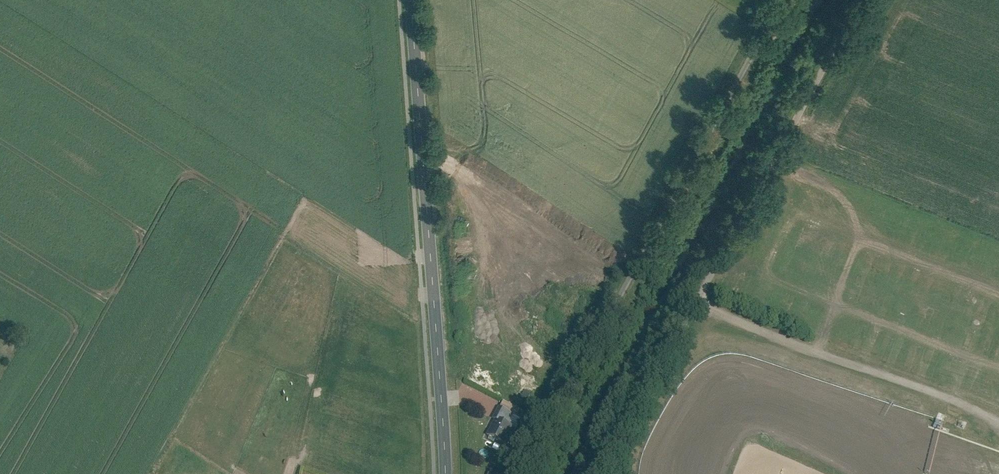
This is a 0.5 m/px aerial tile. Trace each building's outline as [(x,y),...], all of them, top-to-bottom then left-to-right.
[(508,448),(524,418),(502,407),(487,437),(508,448)]
